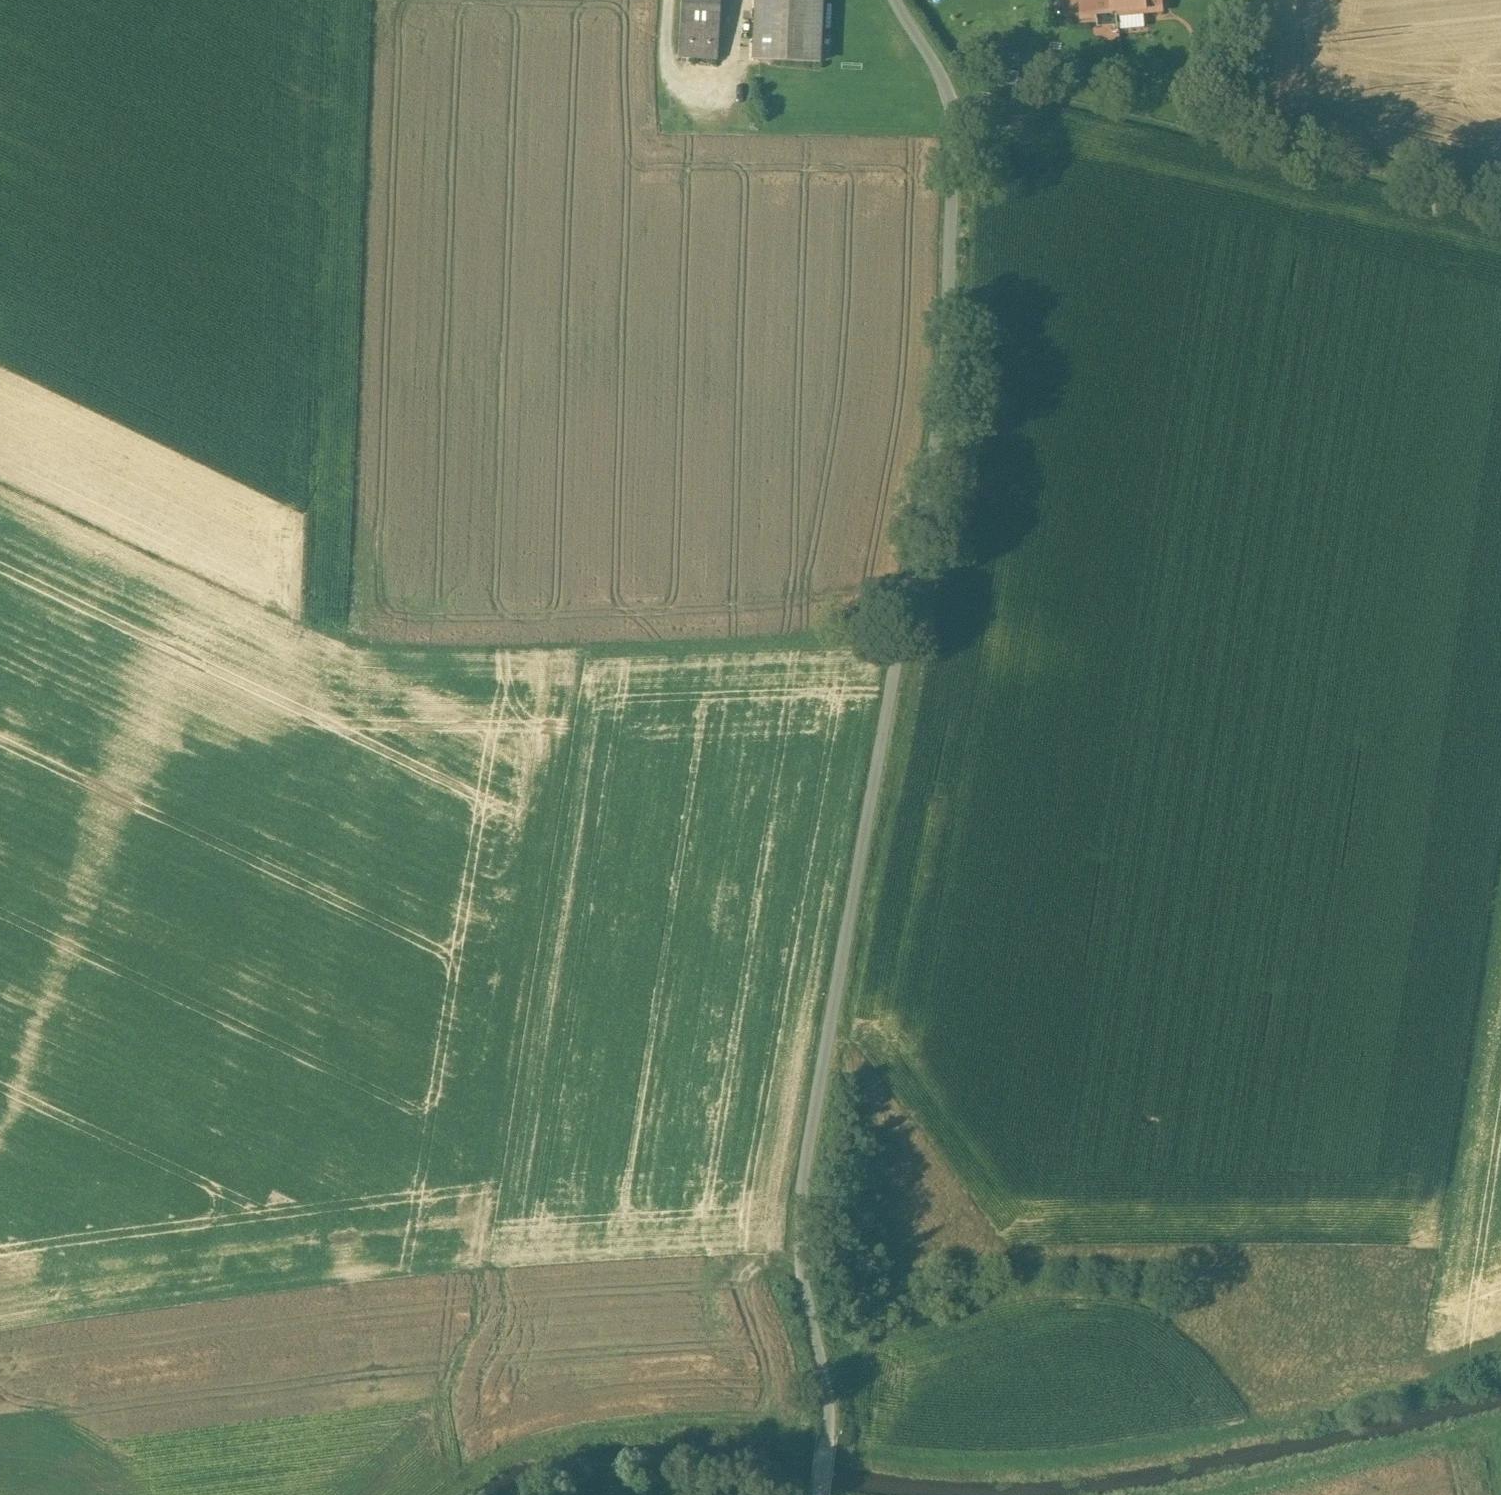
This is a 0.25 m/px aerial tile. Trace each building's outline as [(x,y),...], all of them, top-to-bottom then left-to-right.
[(677,56),(716,58),(719,0),(680,0),(677,56)] [(752,59),(817,63),(820,0),(755,0),(752,59)] [(1158,0),(1078,0),(1080,18),(1159,10),(1158,0)]
